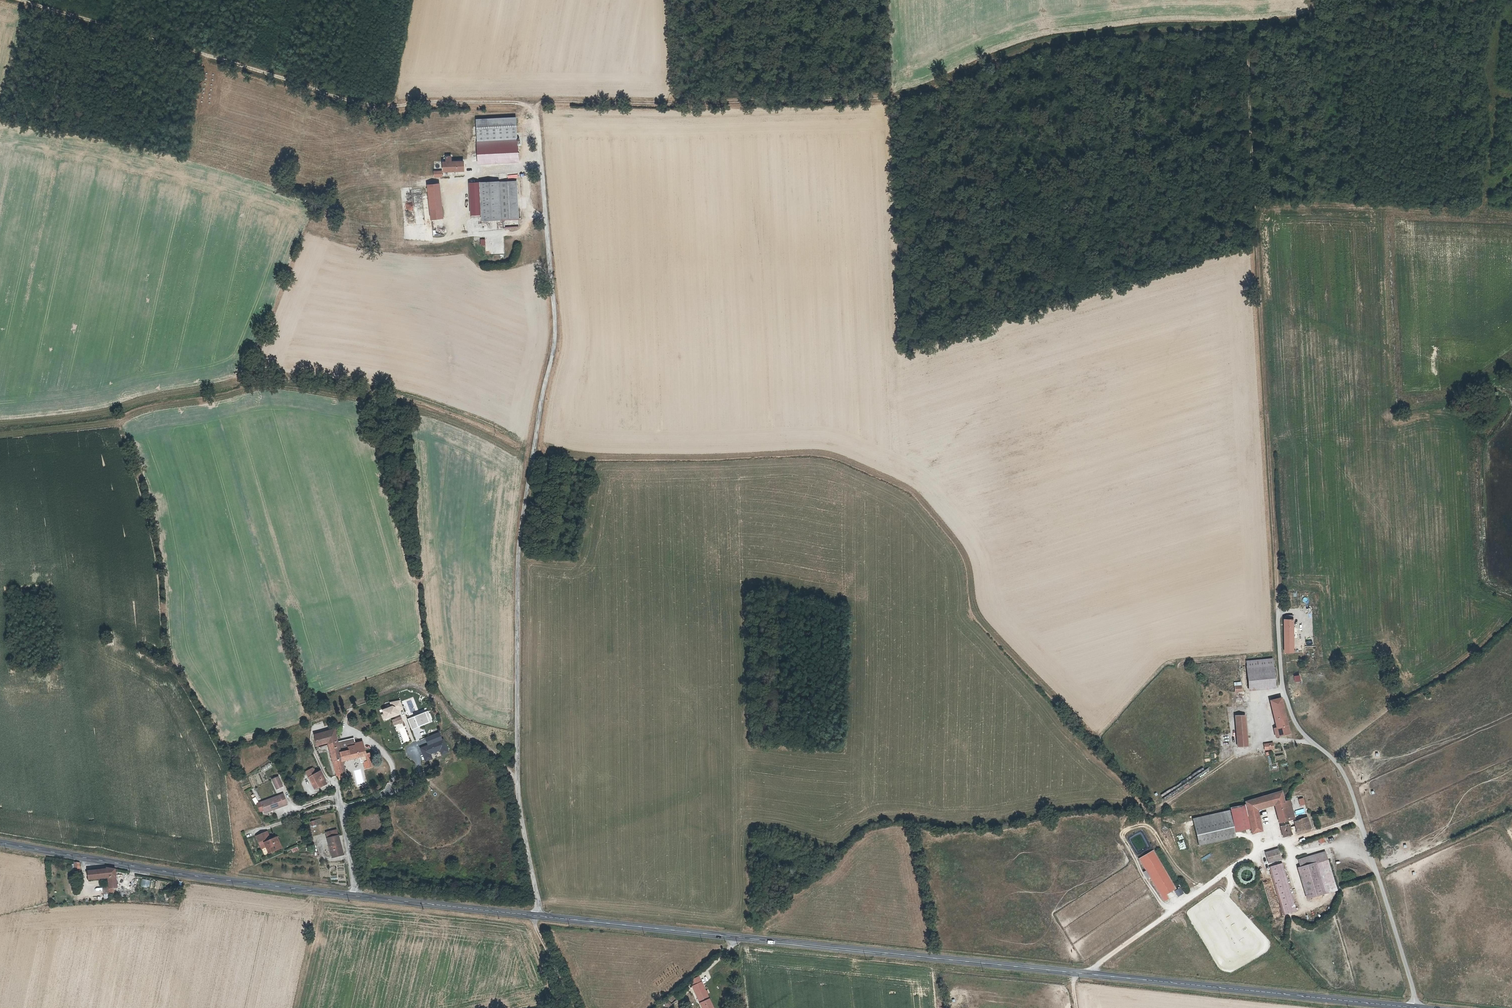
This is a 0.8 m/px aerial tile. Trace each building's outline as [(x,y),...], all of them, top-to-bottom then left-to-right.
[(490,144),(515,144),(514,122),(476,122),(476,144),(490,144)] [(476,164),(490,164),(490,144),(476,144),(476,164)] [(490,144),(490,164),(515,164),(515,144),(490,144)] [(441,172),(462,172),(462,164),(449,164),(449,159),(443,158),(443,164),(441,164),(441,172)] [(477,221),(514,221),(513,183),(489,184),(475,184),(477,216),(477,221)] [(467,217),(477,216),(475,184),(466,184),(467,217)] [(434,220),(439,219),(437,185),(426,186),(430,220),(434,220)] [(1296,653),(1296,647),(1294,647),(1290,647),(1290,640),(1294,640),(1293,621),(1288,621),(1285,621),(1287,654),(1296,653)] [(1271,660),(1246,661),(1249,695),(1273,693),(1271,660)] [(1269,700),(1276,726),(1278,733),(1278,737),(1290,734),(1280,698),(1269,700)] [(400,700),(389,702),(390,707),(380,709),(382,720),(401,715),(400,710),(402,709),(400,700)] [(427,710),(407,719),(411,730),(432,721),(427,710)] [(1247,745),(1245,715),(1235,716),(1237,746),(1247,745)] [(391,719),(394,726),(403,722),(400,716),(391,719)] [(397,727),(405,744),(411,741),(403,724),(397,727)] [(337,731),(324,734),(325,738),(329,736),(329,739),(339,736),(337,731)] [(427,745),(419,747),(424,762),(432,759),(431,754),(439,751),(440,756),(448,753),(441,732),(424,737),(427,745)] [(325,738),(324,734),(317,736),(320,746),(332,743),(340,741),(339,736),(329,739),(329,736),(325,738)] [(332,743),(339,770),(346,768),(344,762),(369,755),(367,748),(360,749),(343,753),(340,741),(332,743)] [(269,762),(260,768),(263,772),(272,766),(269,762)] [(361,769),(353,770),(356,786),(364,785),(361,769)] [(317,785),(319,790),(326,788),(328,787),(323,775),(310,779),(311,782),(312,787),(317,785)] [(255,776),(249,778),(252,787),(258,785),(255,776)] [(280,779),(275,781),(278,790),(284,788),(280,779)] [(1277,793),(1273,795),(1275,805),(1279,822),(1294,818),(1290,800),(1286,801),(1283,790),(1277,793)] [(1248,813),(1258,810),(1275,805),(1273,795),(1247,803),(1247,806),(1248,813)] [(284,796),(262,804),(264,812),(265,812),(275,809),(275,811),(288,807),(284,796)] [(1236,833),(1252,830),(1248,813),(1247,806),(1231,809),(1236,833)] [(1263,832),(1258,810),(1248,813),(1252,830),(1252,833),(1253,834),(1263,832)] [(1307,817),(1295,821),(1298,832),(1310,828),(1307,817)] [(1298,832),(1295,821),(1280,825),(1283,836),(1298,832)] [(326,840),(336,837),(335,831),(325,833),(326,840)] [(267,855),(277,852),(275,846),(277,845),(275,840),(271,841),(269,842),(267,837),(261,839),(257,840),(261,850),(265,849),(267,855)] [(328,845),(330,853),(340,850),(338,842),(328,845)] [(1264,850),(1266,861),(1279,858),(1277,847),(1264,850)] [(1293,860),(1295,868),(1322,861),(1320,854),(1293,860)] [(1141,865),(1164,903),(1169,901),(1178,894),(1156,856),(1141,865)] [(1267,864),(1278,913),(1292,910),(1280,861),(1267,864)] [(1322,861),(1295,868),(1302,898),(1329,892),(1322,861)] [(107,875),(116,874),(115,869),(115,867),(106,866),(106,868),(107,870),(107,875)] [(89,880),(108,878),(107,875),(107,870),(88,871),(89,880)] [(149,888),(151,881),(142,879),(140,886),(149,888)] [(108,880),(108,886),(109,889),(117,888),(117,880),(108,880)] [(695,990),(697,989),(704,1007),(707,1007),(712,1006),(711,1003),(703,981),(693,985),(695,990)]
